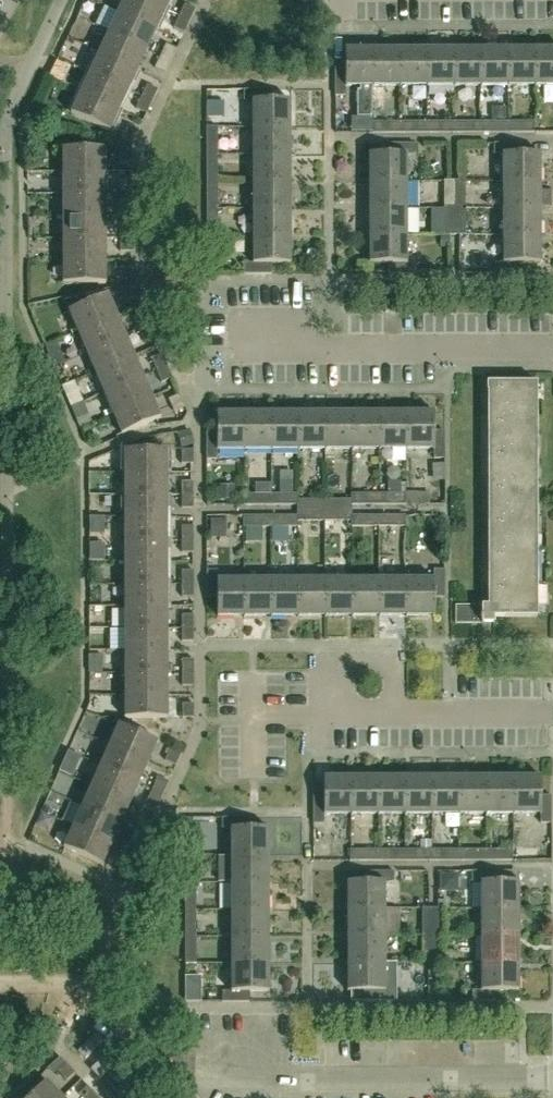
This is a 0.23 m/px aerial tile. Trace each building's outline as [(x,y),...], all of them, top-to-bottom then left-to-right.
[(158,31),(168,10),(145,0),(125,0),(119,12),(158,31)] [(168,10),(173,0),(145,0),(168,10)] [(186,5),(181,17),(191,21),(196,10),(186,5)] [(158,31),(119,12),(109,32),(149,51),(158,31)] [(175,28),(185,33),(191,21),(181,17),(175,28)] [(109,32),(100,53),(139,71),(149,51),(109,32)] [(168,45),(162,57),(172,62),(177,50),(168,45)] [(373,87),(373,49),(346,49),(346,67),(336,67),(336,95),(346,95),(346,87),(373,87)] [(401,87),(400,49),(373,49),(373,87),(401,87)] [(428,87),(428,49),(400,49),(401,87),(428,87)] [(455,87),(455,49),(428,49),(428,87),(455,87)] [(482,87),(482,49),(455,49),(455,87),(482,87)] [(509,87),(509,49),(482,49),(482,87),(509,87)] [(536,87),(536,49),(509,49),(509,87),(536,87)] [(536,49),(536,87),(552,87),(552,49),(536,49)] [(139,71),(100,53),(90,73),(130,91),(139,71)] [(157,68),(167,73),(172,62),(162,57),(157,68)] [(90,73),(81,93),(120,111),(130,91),(90,73)] [(149,86),(143,97),(153,102),(159,90),(149,86)] [(253,128),(290,127),(290,100),(271,100),(271,90),(244,90),(244,100),(252,100),(253,128)] [(120,111),(81,93),(72,113),(111,132),(120,111)] [(138,108),(148,113),(153,102),(143,97),(138,108)] [(428,132),(428,121),(401,122),(401,132),(428,132)] [(455,132),(455,121),(428,121),(428,132),(455,132)] [(482,132),(482,121),(455,121),(455,132),(482,132)] [(509,132),(509,121),(482,121),(482,132),(509,132)] [(509,121),(509,132),(534,132),(534,121),(509,121)] [(401,132),(401,122),(372,122),(372,132),(401,132)] [(133,145),(140,131),(130,126),(122,143),(133,145)] [(207,155),(218,155),(218,126),(207,126),(207,155)] [(253,155),(291,154),(290,127),(253,128),(253,155)] [(133,147),(133,145),(122,143),(121,144),(121,163),(133,163),(133,147)] [(369,181),(407,181),(407,154),(416,154),(416,143),(389,144),(389,154),(369,154),(369,181)] [(503,181),(541,181),(541,153),(522,153),(522,143),(494,143),(494,154),(503,154),(503,181)] [(63,149),(63,172),(107,172),(107,149),(63,149)] [(253,182),(291,182),(291,154),(253,155),(253,182)] [(207,183),(218,182),(218,155),(207,155),(207,183)] [(63,172),(63,194),(106,194),(106,183),(107,172),(63,172)] [(453,180),(451,180),(445,180),(444,183),(444,209),(453,209),(453,180)] [(465,180),(453,180),(453,209),(465,208),(465,180)] [(121,184),(121,194),(132,194),(133,183),(133,181),(121,181),(121,184)] [(407,209),(407,181),(369,181),(369,209),(407,209)] [(504,208),(541,208),(541,181),(503,181),(504,208)] [(218,182),(207,183),(207,210),(218,210),(218,182)] [(253,209),(291,209),(291,182),(253,182),(253,209)] [(106,217),(106,194),(63,194),(63,217),(106,217)] [(121,207),(132,207),(132,194),(121,194),(121,207)] [(225,208),(225,225),(249,225),(249,208),(225,208)] [(465,208),(453,209),(453,235),(465,235),(465,208)] [(504,236),(541,235),(541,208),(504,208),(504,236)] [(254,237),(291,236),(291,209),(253,209),(254,237)] [(407,236),(407,209),(369,209),(369,236),(407,236)] [(453,235),(453,209),(444,209),(445,235),(453,235)] [(218,210),(207,210),(207,235),(218,235),(218,210)] [(63,217),(63,239),(106,239),(106,217),(63,217)] [(121,225),(121,239),(133,239),(133,225),(121,225)] [(495,274),(522,274),(522,263),(541,263),(541,235),(504,236),(504,262),(495,263),(495,274)] [(245,274),(272,274),(272,263),(291,264),(291,236),(254,237),(254,263),(245,263),(245,274)] [(407,263),(407,236),(369,236),(369,264),(388,264),(388,274),(416,274),(416,263),(407,263)] [(63,239),(63,262),(107,262),(106,239),(63,239)] [(121,251),(133,252),(133,239),(121,239),(121,251)] [(107,284),(107,262),(63,262),(63,284),(107,284)] [(121,270),(120,286),(133,283),(132,270),(121,270)] [(133,283),(120,286),(127,301),(138,296),(133,283)] [(78,331),(117,315),(108,294),(69,311),(78,331)] [(134,318),(139,330),(150,325),(146,313),(134,318)] [(78,331),(87,352),(126,335),(117,315),(78,331)] [(144,342),(155,337),(150,325),(139,330),(144,342)] [(87,352),(95,373),(135,356),(126,335),(87,352)] [(152,359),(157,370),(168,366),(163,354),(152,359)] [(95,373),(104,393),(143,376),(135,356),(95,373)] [(162,383),(173,378),(168,366),(157,370),(162,383)] [(104,393),(113,414),(152,397),(143,376),(104,393)] [(495,616),(538,616),(537,383),(487,383),(488,606),(456,606),(456,624),(495,623),(495,616)] [(175,412),(185,407),(180,395),(169,400),(175,412)] [(152,397),(113,414),(122,434),(161,417),(152,397)] [(245,413),(245,451),(272,451),(272,412),(245,413)] [(272,412),(272,451),(299,451),(299,412),(272,412)] [(299,412),(299,451),(326,450),(326,412),(299,412)] [(326,412),(326,450),(353,450),(353,412),(326,412)] [(353,412),(353,450),(380,450),(380,412),(353,412)] [(380,412),(380,450),(407,450),(407,412),(380,412)] [(407,412),(407,450),(434,450),(434,459),(445,459),(445,431),(434,431),(434,412),(407,412)] [(218,432),(207,432),(207,459),(218,459),(218,451),(245,451),(245,413),(218,413),(218,432)] [(124,472),(168,472),(168,450),(124,450),(124,472)] [(193,464),(193,450),(181,450),(181,464),(193,464)] [(125,495),(168,494),(168,472),(124,472),(125,495)] [(193,494),(193,482),(182,482),(182,494),(193,494)] [(125,517),(168,517),(168,494),(125,495),(125,517)] [(193,494),(182,494),(182,508),(194,509),(193,494)] [(272,505),(272,494),(244,494),(244,505),(272,505)] [(272,494),(272,505),(298,505),(298,509),(299,509),(299,500),(298,500),(298,494),(272,494)] [(326,509),(352,509),(352,505),(353,505),(353,494),(352,494),(352,500),(326,500),(326,509)] [(353,494),(353,505),(380,505),(380,494),(353,494)] [(380,494),(380,505),(407,505),(407,494),(380,494)] [(326,509),(326,500),(299,500),(299,509),(326,509)] [(299,509),(298,509),(298,516),(272,516),(272,527),(298,527),(298,521),(299,521),(299,509)] [(299,509),(299,521),(326,521),(326,509),(299,509)] [(354,527),(354,516),(352,515),(352,509),(326,509),(326,521),(352,521),(352,527),(354,527)] [(381,527),(381,515),(354,516),(354,527),(381,527)] [(381,515),(381,527),(407,527),(407,515),(381,515)] [(272,527),(272,516),(244,516),(244,527),(272,527)] [(125,539),(168,539),(168,517),(125,517),(125,539)] [(210,537),(226,537),(226,519),(210,519),(210,537)] [(182,526),(182,539),(194,539),(194,526),(182,526)] [(125,562),(168,561),(168,539),(125,539),(125,562)] [(194,539),(182,539),(182,552),(194,552),(194,539)] [(125,584),(168,584),(168,561),(125,562),(125,584)] [(408,579),(408,617),(435,617),(435,597),(445,597),(445,570),(435,570),(435,579),(408,579)] [(182,571),(182,584),(194,584),(194,571),(182,571)] [(207,571),(207,598),(218,598),(218,618),(245,618),(245,579),(218,580),(218,571),(207,571)] [(245,579),(245,618),(273,617),(272,579),(245,579)] [(272,579),(273,617),(300,617),(300,579),(272,579)] [(300,579),(300,617),(327,617),(327,579),(300,579)] [(327,579),(327,617),(354,617),(354,579),(327,579)] [(354,579),(354,617),(381,617),(381,579),(354,579)] [(381,579),(381,617),(408,617),(408,579),(381,579)] [(125,606),(169,606),(168,584),(125,584),(125,606)] [(194,584),(182,584),(182,597),(194,597),(194,584)] [(125,629),(169,629),(169,606),(125,606),(125,629)] [(182,615),(182,628),(194,628),(194,615),(182,615)] [(194,628),(182,628),(182,642),(194,641),(194,628)] [(125,651),(169,651),(169,629),(125,629),(125,651)] [(125,673),(169,673),(169,651),(125,651),(125,673)] [(182,659),(183,673),(194,673),(194,659),(182,659)] [(125,696),(169,696),(169,673),(125,673),(125,696)] [(194,673),(183,673),(183,686),(194,686),(194,673)] [(95,695),(94,708),(116,709),(116,696),(95,695)] [(169,696),(125,696),(125,718),(169,718),(169,696)] [(195,718),(195,704),(183,704),(183,718),(195,718)] [(150,762),(159,742),(119,724),(110,745),(150,762)] [(150,762),(110,745),(101,765),(141,783),(150,762)] [(166,760),(176,765),(182,752),(171,748),(166,760)] [(141,783),(101,765),(92,785),(131,803),(141,783)] [(164,793),(169,782),(159,777),(153,789),(164,793)] [(352,814),(352,777),(325,777),(325,782),(314,782),(314,823),(325,823),(325,815),(352,814)] [(379,814),(379,777),(352,777),(352,814),(379,814)] [(406,814),(406,777),(379,777),(379,814),(406,814)] [(433,814),(433,777),(406,777),(406,814),(433,814)] [(460,814),(460,777),(433,777),(433,814),(460,814)] [(487,814),(487,777),(460,777),(460,814),(487,814)] [(514,814),(514,777),(487,777),(487,814),(514,814)] [(552,823),(552,794),(541,794),(541,777),(514,777),(514,814),(541,814),(541,823),(552,823)] [(131,803),(92,785),(83,806),(122,824),(131,803)] [(164,793),(153,789),(148,800),(158,805),(164,793)] [(122,824),(83,806),(73,826),(113,844),(122,824)] [(232,855),(269,855),(269,828),(250,828),(250,817),(223,817),(223,828),(232,828),(232,855)] [(140,818),(135,829),(146,834),(151,822),(140,818)] [(113,844),(73,826),(64,847),(104,865),(113,844)] [(140,846),(146,834),(135,829),(130,841),(140,846)] [(379,849),(352,849),(351,850),(351,861),(379,861),(379,849)] [(379,849),(379,861),(406,861),(406,849),(379,849)] [(406,849),(406,861),(433,861),(433,849),(406,849)] [(433,849),(433,861),(460,861),(460,849),(433,849)] [(460,849),(460,861),(487,861),(487,849),(460,849)] [(487,861),(513,860),(513,849),(487,849),(487,861)] [(196,883),(196,856),(196,854),(186,855),(186,883),(196,883)] [(232,882),(269,882),(269,855),(232,855),(232,882)] [(128,875),(133,863),(122,857),(117,870),(128,875)] [(348,909),(386,909),(386,882),(395,882),(395,870),(367,871),(367,882),(348,882),(348,909)] [(519,909),(520,887),(520,881),(500,881),(500,870),(473,870),(473,882),(482,882),(482,908),(519,909)] [(232,910),(269,909),(269,882),(232,882),(232,910)] [(186,910),(197,910),(196,883),(186,883),(186,910)] [(432,937),(432,936),(432,908),(423,908),(423,937),(432,937)] [(432,936),(445,936),(444,908),(432,908),(432,936)] [(519,936),(519,909),(482,908),(482,936),(519,936)] [(232,937),(269,936),(269,909),(232,910),(232,937)] [(348,936),(386,937),(386,909),(348,909),(348,936)] [(186,937),(197,937),(197,910),(186,910),(186,937)] [(233,964),(270,963),(269,936),(232,937),(233,964)] [(394,962),(386,962),(386,937),(348,936),(348,964),(394,963),(394,962)] [(432,963),(439,963),(445,963),(445,936),(432,936),(432,937),(432,963)] [(519,963),(519,936),(482,936),(482,963),(519,963)] [(197,937),(186,937),(186,964),(197,964),(197,937)] [(432,937),(423,937),(423,963),(432,963),(432,937)] [(223,1002),(251,1001),(251,991),(270,991),(270,963),(233,964),(233,991),(223,991),(223,1002)] [(394,963),(348,964),(349,991),(352,991),(352,1001),(394,1001),(394,963)] [(519,990),(519,963),(482,963),(482,990),(473,990),(473,1002),(500,1002),(500,990),(519,990)] [(76,1073),(66,1062),(58,1070),(67,1080),(76,1073)] [(62,1097),(47,1081),(29,1097),(61,1097),(62,1097)] [(84,1097),(94,1097),(97,1095),(88,1086),(80,1094),(84,1097)]
